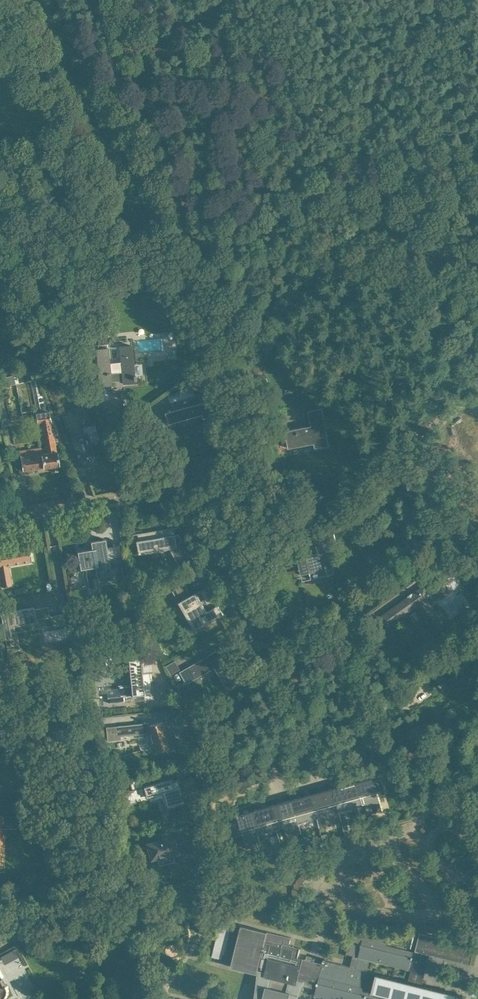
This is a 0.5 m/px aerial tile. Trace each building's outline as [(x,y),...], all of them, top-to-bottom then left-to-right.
[(85,312),(95,307),(87,290),(77,295),(85,312)] [(143,374),(142,363),(134,364),(132,345),(120,346),(121,362),(109,363),(108,344),(96,345),(97,357),(94,357),(96,374),(98,374),(100,389),(112,388),(111,379),(123,378),(123,383),(135,382),(135,379),(136,379),(136,375),(143,374)] [(27,372),(5,377),(7,386),(34,380),(41,412),(37,413),(36,413),(37,415),(36,416),(37,422),(38,422),(38,424),(42,424),(45,447),(39,447),(35,448),(20,450),(21,460),(22,470),(51,466),(52,472),(60,470),(57,451),(55,444),(63,441),(53,416),(52,416),(53,419),(50,420),(50,413),(34,366),(26,367),(27,372)] [(204,417),(215,414),(211,399),(202,402),(199,393),(195,395),(193,387),(169,394),(171,401),(188,397),(190,405),(172,410),(171,408),(170,409),(170,410),(166,412),(169,423),(203,413),(204,417)] [(285,430),(289,448),(314,443),(315,447),(330,445),(323,407),(308,410),(309,411),(303,412),(306,426),(285,430)] [(59,413),(53,416),(63,441),(64,443),(71,440),(61,415),(60,415),(59,413)] [(89,442),(100,438),(96,430),(94,424),(83,427),(84,434),(72,437),(80,463),(82,463),(84,467),(96,463),(89,442)] [(157,531),(157,530),(134,534),(139,534),(140,540),(138,540),(140,553),(171,547),(175,554),(180,551),(185,559),(178,563),(179,564),(192,556),(179,533),(175,534),(174,528),(178,527),(178,526),(164,529),(164,530),(157,531)] [(338,548),(334,530),(321,533),(311,535),(311,536),(314,535),(316,544),(315,544),(316,546),(317,546),(318,552),(306,555),(305,552),(292,555),(296,554),(300,569),(299,569),(300,569),(301,574),(326,569),(326,571),(328,570),(327,569),(333,567),(329,550),(338,548)] [(90,589),(99,587),(98,581),(113,578),(114,581),(115,581),(113,569),(111,569),(106,539),(91,541),(92,550),(89,551),(89,550),(88,550),(77,552),(81,570),(86,569),(90,589)] [(1,586),(12,585),(9,565),(31,561),(28,543),(26,544),(25,541),(16,543),(17,545),(0,548),(0,580),(1,586)] [(120,545),(111,545),(111,558),(119,558),(120,545)] [(436,631),(444,625),(431,607),(437,602),(435,600),(439,597),(440,598),(452,590),(451,589),(460,582),(454,573),(444,580),(444,579),(429,589),(425,585),(413,594),(412,593),(408,596),(409,597),(381,617),(387,625),(417,604),(436,631)] [(182,583),(175,587),(178,594),(186,590),(182,584),(182,583)] [(179,602),(195,630),(224,613),(219,603),(215,606),(211,599),(215,597),(208,585),(179,602)] [(144,603),(135,608),(144,624),(152,619),(144,603)] [(6,643),(7,643),(10,642),(10,644),(13,643),(13,642),(16,641),(15,636),(14,630),(37,626),(36,619),(36,618),(34,608),(34,607),(13,610),(1,612),(0,613),(2,625),(5,641),(6,643)] [(229,688),(241,681),(229,659),(230,659),(223,646),(180,671),(187,683),(217,666),(229,688)] [(477,680),(477,661),(468,651),(466,652),(458,659),(460,661),(436,679),(444,690),(469,670),(477,680)] [(128,655),(130,685),(120,686),(120,695),(113,696),(109,696),(110,703),(125,701),(125,696),(144,694),(144,699),(154,698),(152,678),(150,678),(150,672),(141,673),(140,654),(128,655)] [(171,673),(182,668),(177,659),(167,664),(171,673)] [(100,716),(99,707),(92,708),(92,717),(100,716)] [(148,722),(106,727),(107,740),(121,739),(120,736),(150,732),(155,751),(166,748),(167,750),(174,748),(175,752),(176,751),(165,717),(166,721),(162,722),(162,721),(148,725),(148,723),(148,722)] [(172,782),(171,778),(123,792),(127,805),(150,798),(150,795),(162,791),(167,808),(172,807),(172,808),(176,807),(175,806),(179,805),(179,804),(184,802),(185,806),(186,806),(177,774),(176,774),(178,780),(172,782)] [(376,776),(357,781),(360,792),(358,793),(361,805),(365,804),(368,814),(382,810),(378,796),(377,792),(382,791),(382,792),(386,791),(381,774),(376,775),(376,776)] [(339,798),(335,799),(336,803),(337,807),(338,807),(339,811),(356,806),(356,807),(361,805),(358,793),(360,792),(357,781),(336,787),(339,798)] [(403,789),(407,803),(414,801),(410,783),(401,785),(402,790),(403,789)] [(336,787),(314,793),(315,795),(321,817),(325,815),(328,825),(342,821),(339,811),(338,807),(337,807),(336,803),(335,799),(339,798),(336,787)] [(301,797),(292,799),(296,815),(295,815),(297,819),(298,822),(316,818),(321,817),(315,795),(314,793),(301,797)] [(277,807),(275,808),(280,828),(284,827),(287,837),(301,833),(298,822),(297,819),(295,815),(296,815),(292,799),(276,804),(277,807)] [(276,804),(251,811),(255,826),(256,830),(257,830),(258,834),(275,829),(280,828),(275,808),(277,807),(276,804)] [(2,845),(2,828),(16,829),(16,819),(16,810),(4,810),(4,816),(1,815),(0,815),(0,845),(2,845)] [(225,834),(216,837),(217,841),(226,838),(227,838),(242,834),(246,848),(261,844),(258,834),(257,830),(256,830),(255,826),(251,811),(239,814),(238,812),(236,813),(237,816),(238,816),(239,819),(222,824),(225,834)] [(158,865),(174,861),(174,860),(186,857),(186,855),(184,856),(184,855),(197,852),(197,851),(193,838),(193,837),(180,841),(180,842),(181,841),(181,842),(175,844),(173,837),(173,836),(147,843),(147,844),(148,847),(146,847),(149,855),(150,855),(151,858),(156,857),(158,865)] [(220,961),(226,963),(236,923),(232,922),(224,952),(225,952),(225,954),(222,953),(220,961)] [(230,966),(257,973),(254,998),(298,998),(303,985),(315,988),(314,995),(330,998),(462,998),(463,995),(422,985),(429,954),(470,964),(475,946),(419,932),(415,951),(415,952),(413,952),(386,945),(388,937),(390,938),(391,937),(350,927),(350,928),(352,928),(346,955),(347,953),(353,955),(350,966),(325,960),(325,958),(323,958),(322,963),(315,961),(298,958),(301,949),(289,946),(291,937),(241,924),(230,966)] [(7,963),(20,955),(15,947),(2,955),(7,963)]
